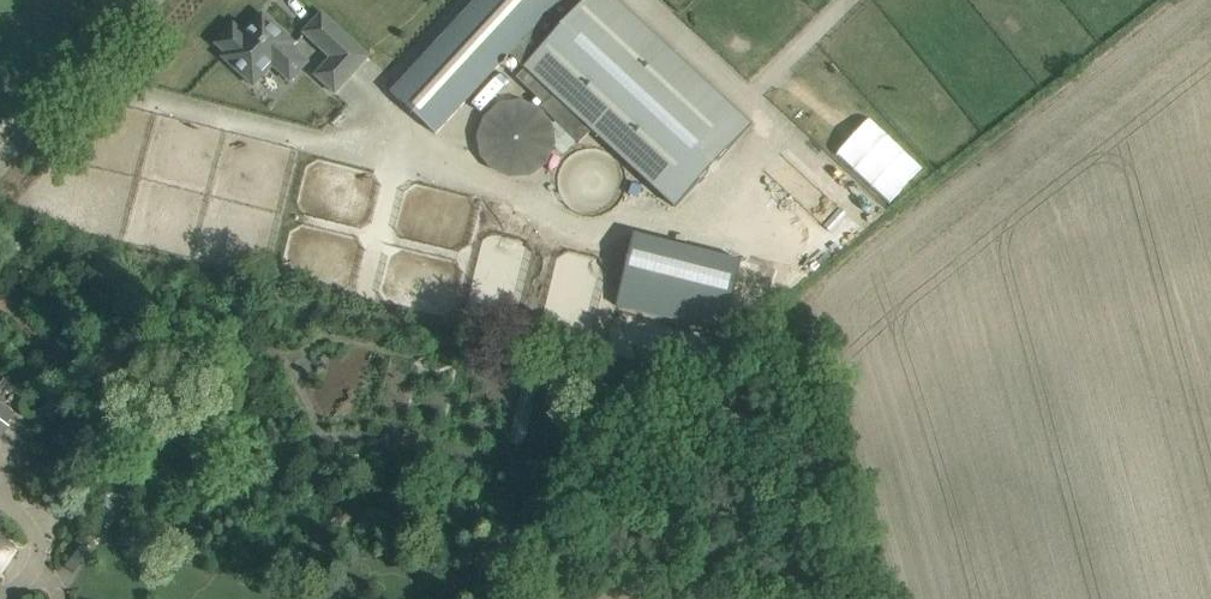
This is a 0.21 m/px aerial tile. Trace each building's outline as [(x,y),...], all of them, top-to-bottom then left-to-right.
[(676,207),(752,126),(615,0),(586,0),(584,2),(583,0),(478,0),(464,15),(392,93),(436,134),(510,54),(527,70),(535,77),(526,87),(544,105),(541,108),(580,144),(593,130),(676,207)] [(316,75),(335,93),(369,57),(322,13),(304,33),(332,58),(316,75)] [(294,43),(263,15),(244,34),(235,26),(233,28),(232,27),(216,44),(227,54),(223,57),(254,86),(273,66),(290,82),(308,63),(291,47),(294,43)] [(810,224),(849,181),(796,133),(757,175),(810,224)] [(634,235),(616,305),(724,332),(741,262),(634,235)] [(15,547),(0,537),(0,570),(15,547)]
